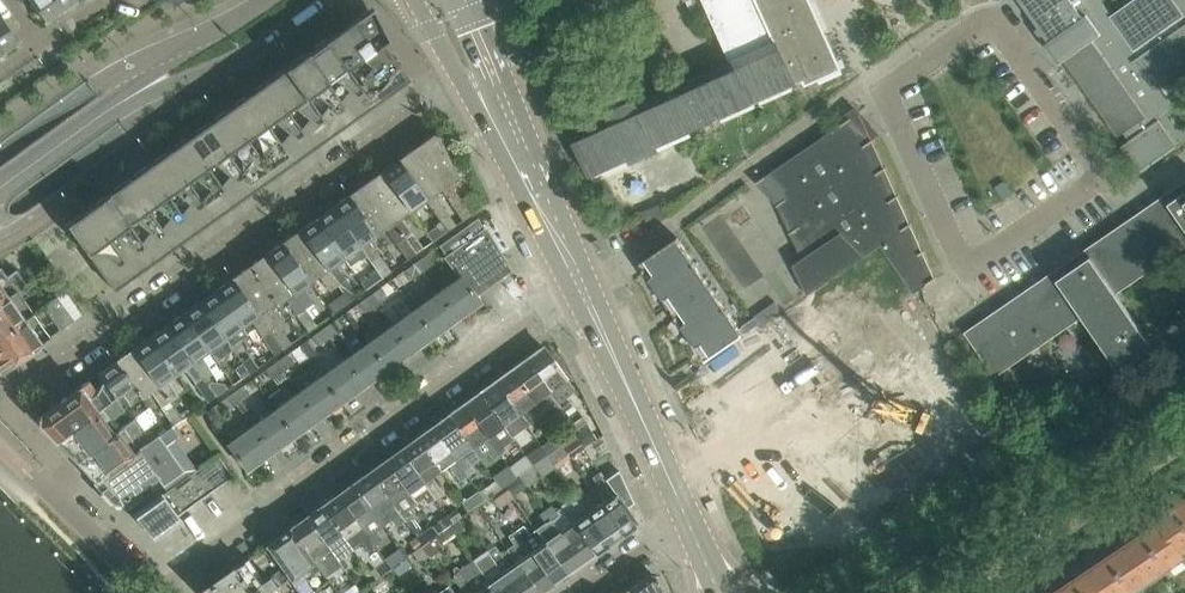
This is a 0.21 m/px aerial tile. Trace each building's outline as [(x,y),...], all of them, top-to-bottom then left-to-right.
[(45,21),(62,9),(55,0),(31,0),(45,21)] [(62,9),(76,0),(55,0),(62,9)] [(165,2),(167,6),(170,10),(184,0),(168,0),(165,2)] [(694,16),(707,10),(703,0),(687,0),(694,16)] [(732,61),(731,62),(736,73),(782,53),(796,83),(805,79),(807,83),(842,67),(827,33),(826,34),(824,30),(825,29),(823,25),(824,25),(812,0),(704,0),(732,61)] [(1050,40),(1047,43),(1060,62),(1064,59),(1118,137),(1124,132),(1130,140),(1120,147),(1127,157),(1138,172),(1175,145),(1177,147),(1184,141),(1184,106),(1183,103),(1172,110),(1157,88),(1171,78),(1184,68),(1184,0),(1134,0),(1112,16),(1101,0),(1022,0),(1050,40)] [(325,39),(346,69),(383,42),(389,38),(372,6),(325,39)] [(18,40),(0,15),(0,52),(18,40)] [(325,39),(305,53),(353,120),(373,106),(346,69),(325,39)] [(383,42),(346,69),(373,106),(410,79),(383,42)] [(305,53),(286,68),(333,134),(353,120),(305,53)] [(608,112),(615,127),(576,144),(590,175),(629,158),(631,162),(658,150),(656,146),(796,83),(782,53),(736,73),(731,62),(638,104),(636,99),(631,101),(631,102),(628,103),(627,100),(614,106),(615,109),(612,110),(608,112)] [(286,68),(266,82),(313,148),(333,134),(286,68)] [(266,82),(246,96),(293,162),(313,148),(266,82)] [(246,96),(226,110),(273,176),(293,162),(246,96)] [(226,110),(206,124),(254,191),(273,176),(226,110)] [(801,250),(793,256),(797,264),(795,266),(796,267),(797,266),(809,292),(807,293),(808,295),(880,245),(881,246),(914,293),(927,284),(937,277),(936,276),(934,277),(923,253),(925,251),(924,250),(922,251),(910,225),(912,223),(911,222),(910,223),(898,197),(900,196),(899,194),(897,196),(885,169),(887,168),(886,166),(884,168),(872,141),(874,140),(873,139),(870,141),(850,120),(852,119),(851,118),(756,183),(757,184),(759,183),(779,203),(777,205),(778,206),(780,205),(792,231),(790,232),(791,234),(793,232),(801,250)] [(206,124),(186,138),(234,205),(254,191),(206,124)] [(440,189),(461,221),(470,214),(460,198),(449,183),(458,176),(440,138),(440,137),(433,135),(433,136),(415,148),(443,187),(440,189)] [(186,138),(166,153),(214,219),(234,205),(186,138)] [(415,148),(399,160),(426,199),(425,199),(443,223),(448,230),(456,225),(433,194),(440,189),(443,187),(415,148)] [(166,153),(146,167),(194,233),(214,219),(166,153)] [(399,160),(382,172),(410,211),(425,199),(426,199),(399,160)] [(146,167),(127,181),(174,247),(194,233),(146,167)] [(401,217),(410,211),(382,172),(365,184),(414,252),(415,253),(423,248),(401,217)] [(127,181),(107,195),(154,262),(174,247),(127,181)] [(1154,346),(1117,293),(1184,246),(1184,181),(1165,194),(965,332),(996,377),(997,376),(1084,316),(1120,369),(1154,346)] [(365,184),(349,196),(376,234),(385,228),(406,258),(414,252),(365,184)] [(107,195),(87,209),(134,276),(154,262),(107,195)] [(390,272),(368,240),(376,234),(349,196),(332,207),(368,257),(378,270),(383,277),(390,272)] [(664,204),(644,213),(649,224),(669,214),(664,204)] [(332,207),(316,219),(344,258),(351,268),(368,257),(332,207)] [(76,217),(67,224),(114,290),(134,276),(87,209),(76,217)] [(507,270),(508,270),(483,228),(477,218),(439,245),(461,275),(474,294),(475,293),(475,292),(490,281),(491,282),(491,281),(506,269),(507,270)] [(315,219),(299,231),(337,285),(346,279),(335,264),(344,258),(316,219),(315,219)] [(443,223),(429,233),(434,241),(448,231),(448,230),(443,223)] [(299,231),(282,242),(310,282),(318,276),(329,291),(337,285),(299,231)] [(678,237),(640,263),(642,265),(642,264),(645,269),(643,270),(660,286),(669,307),(671,307),(673,311),(674,311),(711,286),(678,237)] [(302,288),(310,282),(282,242),(266,254),(304,309),(313,303),(302,288)] [(266,254),(249,266),(275,303),(283,298),(307,330),(316,324),(304,309),(266,254)] [(426,255),(416,262),(423,271),(433,264),(426,255)] [(38,259),(26,267),(35,279),(46,271),(38,259)] [(416,262),(404,270),(411,279),(423,271),(416,262)] [(267,309),(275,303),(249,266),(233,278),(282,349),(291,343),(267,309)] [(17,291),(26,285),(15,270),(6,276),(0,268),(0,303),(17,291)] [(378,270),(361,282),(367,290),(383,278),(383,277),(378,270)] [(461,275),(438,292),(457,319),(481,302),(474,294),(461,275)] [(233,278),(216,290),(242,327),(250,321),(274,354),(282,349),(233,278)] [(706,358),(707,360),(744,334),(711,286),(674,311),(674,312),(677,316),(676,317),(692,334),(701,355),(703,354),(706,358)] [(380,288),(369,295),(376,304),(386,297),(380,288)] [(247,334),(242,327),(216,290),(199,302),(234,350),(236,354),(244,348),(239,340),(247,334)] [(33,314),(17,291),(0,303),(0,337),(33,314)] [(438,292),(414,309),(434,336),(457,319),(438,292)] [(343,293),(327,304),(333,314),(350,302),(343,293)] [(369,295),(358,303),(364,312),(376,304),(369,295)] [(57,297),(48,303),(56,316),(46,323),(53,333),(63,326),(64,327),(74,320),(57,297)] [(776,301),(755,316),(762,327),(783,312),(776,301)] [(199,302),(183,314),(208,351),(217,363),(234,350),(199,302)] [(414,309),(391,326),(411,353),(434,336),(414,309)] [(1,373),(50,337),(33,314),(0,337),(0,372),(1,373)] [(183,314),(166,326),(203,378),(211,372),(200,357),(208,351),(183,314)] [(333,321),(322,328),(329,338),(339,330),(333,321)] [(166,326),(149,337),(176,374),(184,368),(208,402),(216,396),(207,384),(203,378),(166,326)] [(391,326),(368,342),(387,370),(411,353),(391,326)] [(322,328),(311,336),(318,346),(329,338),(322,328)] [(167,380),(175,374),(176,374),(149,337),(133,349),(183,420),(191,414),(167,380)] [(368,342),(344,359),(364,386),(387,370),(368,342)] [(542,346),(526,358),(558,402),(575,391),(542,346)] [(133,349),(116,361),(132,385),(139,395),(142,399),(150,393),(174,426),(183,420),(133,349)] [(286,354),(275,362),(282,371),(293,363),(286,354)] [(250,356),(242,362),(249,372),(250,373),(258,367),(250,356)] [(526,358),(510,369),(542,414),(550,408),(555,416),(563,410),(558,402),(526,358)] [(344,359),(321,376),(340,403),(364,386),(344,359)] [(38,416),(38,423),(55,440),(56,440),(132,385),(116,361),(98,374),(102,380),(96,392),(88,381),(38,416)] [(242,362),(234,368),(241,378),(249,372),(242,362)] [(275,362),(265,370),(271,379),(282,371),(275,362)] [(510,369),(494,381),(526,426),(542,414),(510,369)] [(824,449),(820,455),(823,463),(876,506),(883,509),(892,506),(985,441),(988,436),(986,430),(948,374),(942,369),(935,371),(824,449)] [(321,376),(297,393),(317,420),(340,403),(321,376)] [(211,381),(207,384),(216,396),(228,388),(225,383),(211,381)] [(494,381),(479,392),(504,428),(511,437),(526,426),(494,381)] [(132,385),(56,440),(65,448),(66,452),(71,457),(75,458),(76,460),(113,433),(105,421),(123,409),(122,407),(139,395),(132,385)] [(242,386),(229,395),(235,405),(249,395),(242,386)] [(505,449),(503,447),(513,439),(511,437),(504,428),(479,392),(463,403),(499,454),(505,449)] [(297,393),(274,409),(294,437),(317,420),(297,393)] [(229,395),(205,412),(212,422),(235,405),(229,395)] [(463,403),(448,414),(472,448),(471,448),(479,459),(488,452),(492,459),(499,454),(463,403)] [(126,443),(158,420),(149,407),(113,433),(76,460),(85,469),(86,473),(91,478),(95,479),(96,480),(133,453),(126,443)] [(274,409),(251,426),(270,454),(294,437),(274,409)] [(479,459),(471,448),(472,448),(448,414),(431,426),(467,475),(474,470),(470,465),(479,459)] [(158,475),(166,469),(156,455),(161,452),(156,446),(159,443),(164,446),(178,436),(171,426),(133,453),(96,480),(94,482),(113,501),(113,502),(121,502),(159,475),(158,475)] [(251,426),(227,443),(247,470),(270,454),(251,426)] [(431,426),(416,437),(439,469),(447,463),(460,480),(467,475),(431,426)] [(568,426),(556,434),(562,442),(574,433),(568,426)] [(562,442),(560,443),(567,454),(581,444),(574,433),(562,442)] [(556,434),(541,446),(545,454),(560,443),(562,442),(556,434)] [(443,492),(430,475),(439,469),(416,437),(400,448),(436,497),(443,492)] [(560,443),(545,454),(554,466),(556,468),(570,457),(567,454),(560,443)] [(545,454),(541,446),(540,444),(524,455),(531,465),(545,454)] [(400,448),(384,460),(408,492),(417,504),(424,498),(428,503),(436,497),(400,448)] [(217,454),(206,462),(222,484),(233,476),(217,454)] [(545,454),(531,465),(539,476),(554,466),(545,454)] [(524,455),(508,467),(515,476),(517,475),(531,465),(524,455)] [(384,460),(369,471),(404,520),(412,515),(408,510),(417,504),(408,492),(384,460)] [(206,462),(195,470),(211,492),(222,484),(206,462)] [(531,465),(517,475),(525,486),(539,476),(531,465)] [(510,469),(495,480),(501,489),(505,485),(516,478),(515,476),(510,469)] [(195,470),(184,478),(200,500),(211,492),(195,470)] [(369,471),(353,482),(376,514),(384,525),(392,519),(397,525),(404,520),(369,471)] [(591,490),(601,503),(623,535),(638,524),(600,471),(592,477),(598,485),(591,490)] [(516,478),(505,485),(513,496),(526,487),(525,486),(517,475),(515,476),(516,478)] [(184,478),(173,486),(189,507),(200,500),(184,478)] [(495,480),(479,492),(484,499),(485,500),(490,496),(501,489),(495,480)] [(353,482),(337,494),(374,544),(381,539),(375,531),(384,525),(376,514),(353,482)] [(501,489),(490,496),(498,507),(499,508),(514,497),(513,496),(505,485),(501,489)] [(173,486),(162,494),(178,515),(189,507),(173,486)] [(578,486),(571,491),(609,545),(623,535),(601,503),(591,490),(585,495),(578,486)] [(160,490),(131,512),(153,538),(180,518),(178,515),(162,494),(160,490)] [(478,491),(461,502),(468,511),(484,499),(479,492),(478,491)] [(571,491),(567,494),(569,497),(559,504),(572,522),(595,554),(609,545),(571,491)] [(337,494),(322,505),(353,549),(361,543),(368,552),(375,547),(374,544),(337,494)] [(1161,521),(1160,522),(1181,551),(1184,549),(1184,499),(1157,518),(1158,519),(1158,518),(1161,521)] [(322,505),(306,516),(341,565),(344,569),(349,566),(342,557),(353,549),(322,505)] [(550,506),(543,511),(581,564),(595,554),(572,522),(566,527),(550,506)] [(456,508),(448,514),(454,522),(458,519),(462,517),(456,508)] [(539,514),(545,522),(542,524),(551,537),(544,542),(567,574),(581,564),(543,511),(539,514)] [(448,514),(431,526),(432,527),(437,533),(454,522),(448,514)] [(306,516),(290,528),(318,567),(325,577),(341,565),(306,516)] [(442,545),(464,529),(458,519),(454,522),(437,533),(435,535),(442,545)] [(1160,522),(1126,544),(1150,578),(1183,556),(1180,552),(1181,551),(1160,522)] [(522,525),(515,531),(553,583),(567,574),(544,542),(535,529),(529,534),(522,525)] [(432,527),(416,538),(421,544),(435,535),(437,533),(432,527)] [(290,528),(265,545),(295,584),(318,567),(290,528)] [(514,544),(506,549),(516,562),(538,592),(539,592),(553,583),(515,531),(508,536),(514,544)] [(421,545),(420,546),(428,557),(443,546),(442,545),(435,535),(421,544),(421,545)] [(416,537),(400,548),(406,556),(411,552),(420,546),(421,545),(421,544),(416,538),(416,537)] [(1092,567),(1111,592),(1128,592),(1150,578),(1126,544),(1092,567)] [(420,546),(411,552),(419,563),(428,557),(420,546)] [(487,550),(517,592),(538,592),(516,562),(509,567),(493,546),(487,550)] [(400,548),(385,560),(392,570),(407,558),(406,556),(400,548)] [(479,568),(480,571),(488,581),(496,592),(517,592),(487,550),(480,555),(485,563),(479,568)] [(480,571),(479,568),(473,560),(459,570),(475,592),(496,592),(488,581),(480,571)] [(200,592),(201,592),(247,592),(259,584),(244,561),(200,592)] [(1058,590),(1060,592),(1111,592),(1092,567),(1058,590)] [(459,570),(455,573),(454,574),(453,575),(453,576),(453,577),(453,578),(464,592),(475,592),(459,570)] [(629,589),(632,592),(662,592),(655,577),(649,575),(629,589)] [(275,588),(277,586),(269,576),(259,584),(247,592),(279,592),(275,588)] [(449,585),(438,592),(455,592),(449,585)]
